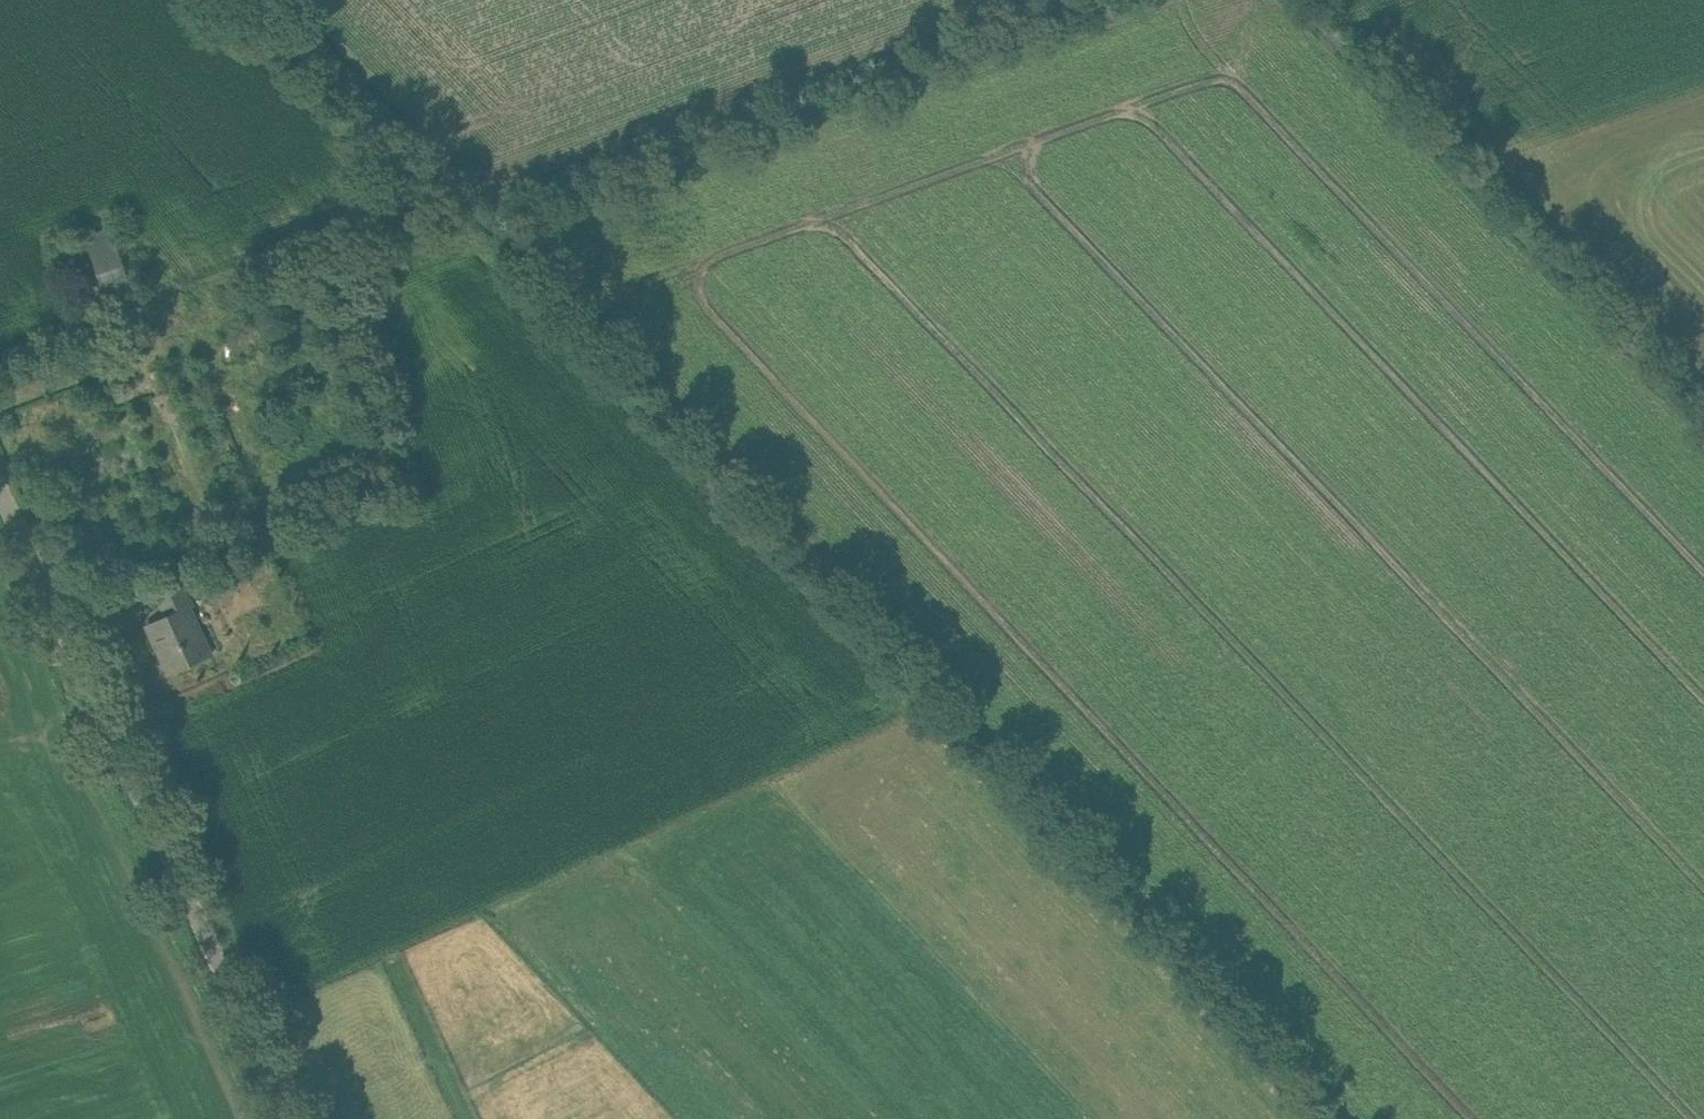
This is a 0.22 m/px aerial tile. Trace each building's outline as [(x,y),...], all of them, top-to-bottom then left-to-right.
[(136,299),(111,227),(84,236),(109,308),(136,299)] [(146,626),(168,674),(207,656),(185,609),(193,606),(182,583),(156,595),(166,616),(146,626)]
